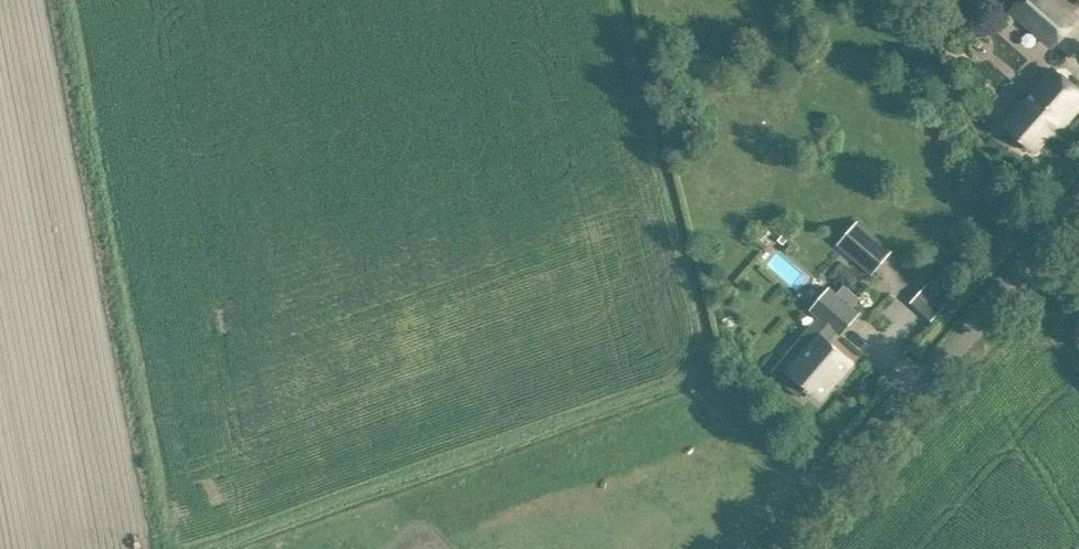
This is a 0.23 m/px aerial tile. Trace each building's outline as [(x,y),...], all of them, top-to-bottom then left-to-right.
[(1056,0),(1017,0),(1010,8),(1053,45),(1076,17),(1056,0)] [(1054,70),(1006,123),(1018,135),(1035,149),(1058,122),(1061,125),(1078,105),(1078,92),(1054,70)] [(967,127),(944,137),(948,148),(971,138),(967,127)] [(893,250),(858,220),(837,244),(872,274),(893,250)] [(780,246),(767,264),(800,289),(814,271),(780,246)] [(860,298),(844,284),(838,292),(833,288),(813,310),(821,317),(772,372),(800,396),(806,389),(809,392),(811,391),(818,397),(838,374),(840,376),(853,361),(828,340),(836,330),(841,334),(860,313),(853,307),(860,298)] [(918,306),(940,325),(957,306),(936,287),(918,306)]
